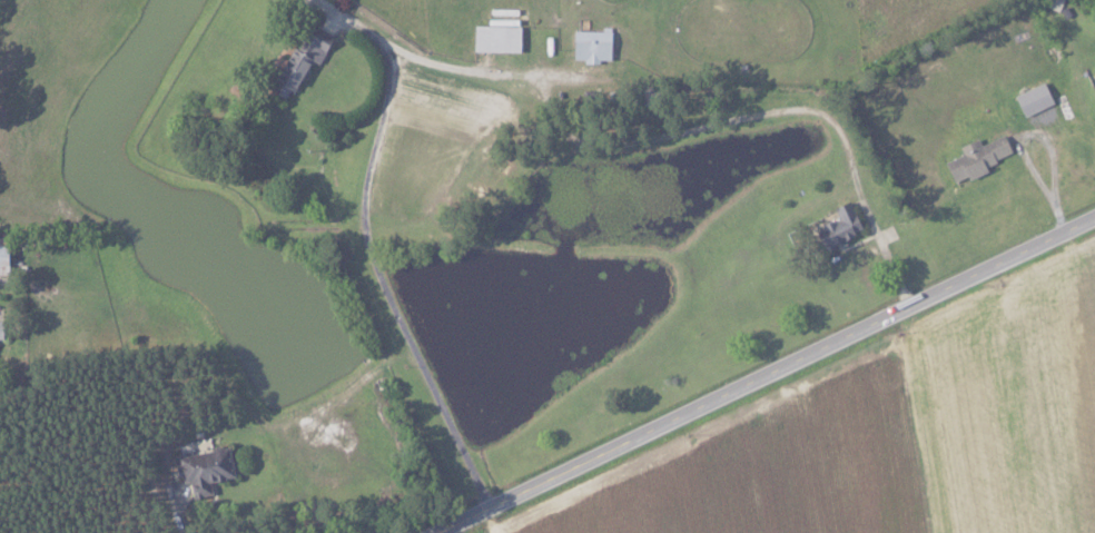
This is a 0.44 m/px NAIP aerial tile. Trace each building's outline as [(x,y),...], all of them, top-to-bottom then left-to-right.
[(317,60),(323,64),(335,42),(310,28),(280,79),(299,90),(317,60)] [(616,30),(577,30),(577,58),(588,58),(588,63),(603,63),(603,59),(615,60),(616,30)] [(1020,93),(1029,115),(1058,103),(1049,81),(1020,93)] [(984,143),(982,138),(964,145),(967,154),(951,160),(959,179),(1017,156),(1008,134),(984,143)] [(868,231),(854,201),(835,209),(839,219),(827,224),(836,245),(868,231)] [(14,273),(13,236),(0,236),(0,269),(0,273),(14,273)] [(238,477),(233,448),(180,458),(185,484),(193,483),(196,497),(214,494),(212,482),(238,477)]
